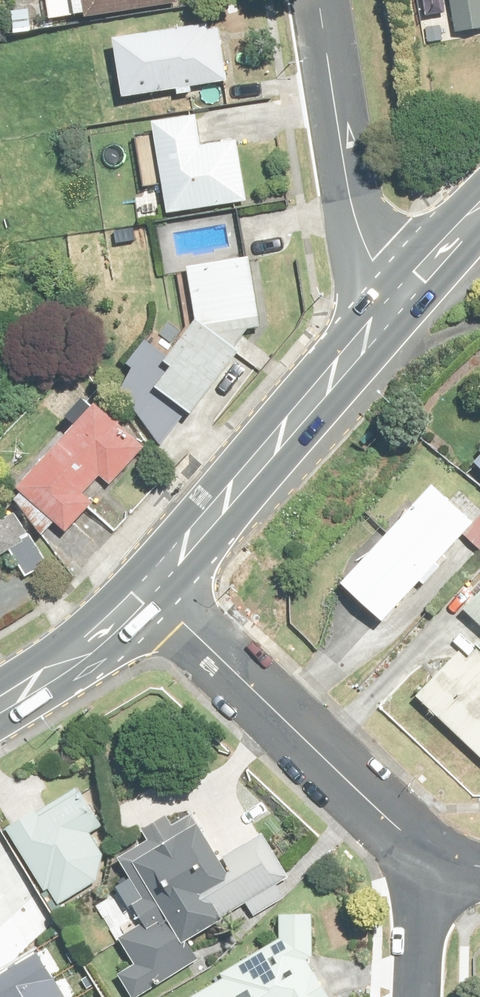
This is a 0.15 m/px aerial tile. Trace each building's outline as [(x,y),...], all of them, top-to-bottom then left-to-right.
[(49,19),(87,14),(188,0),(47,0),(49,19)] [(459,35),(479,32),(479,0),(453,0),(459,35)] [(126,101),(177,93),(177,98),(195,95),(194,86),(231,81),(223,29),(212,31),(211,24),(117,38),(126,101)] [(146,193),(166,189),(170,214),(247,201),(238,144),(203,149),(198,116),(156,123),(157,133),(137,136),(146,193)] [(177,284),(185,339),(146,388),(133,377),(107,405),(144,459),(178,430),(185,424),(184,422),(244,342),(252,341),(250,330),(242,275),(177,284)] [(88,423),(3,515),(52,559),(85,524),(78,510),(90,497),(99,505),(135,466),(88,423)] [(479,495),(479,465),(465,481),(479,495)] [(459,543),(417,504),(329,599),(371,637),(459,543)] [(22,568),(0,520),(0,578),(22,568)] [(453,625),(479,649),(479,595),(453,625)] [(457,676),(449,668),(403,717),(475,784),(479,778),(479,654),(457,676)] [(43,891),(47,889),(57,905),(97,880),(103,855),(89,833),(101,825),(75,784),(4,828),(43,891)] [(114,887),(127,907),(131,904),(142,923),(118,938),(133,963),(116,974),(131,996),(138,996),(198,960),(185,940),(245,904),(253,916),(285,897),(276,884),(288,877),(261,833),(222,857),(230,870),(226,873),(190,814),(171,825),(165,815),(141,830),(147,840),(117,858),(129,878),(114,887)] [(61,989),(26,923),(0,937),(0,996),(45,996),(61,989)] [(268,960),(208,996),(307,996),(303,992),(305,935),(269,934),(268,960)]
